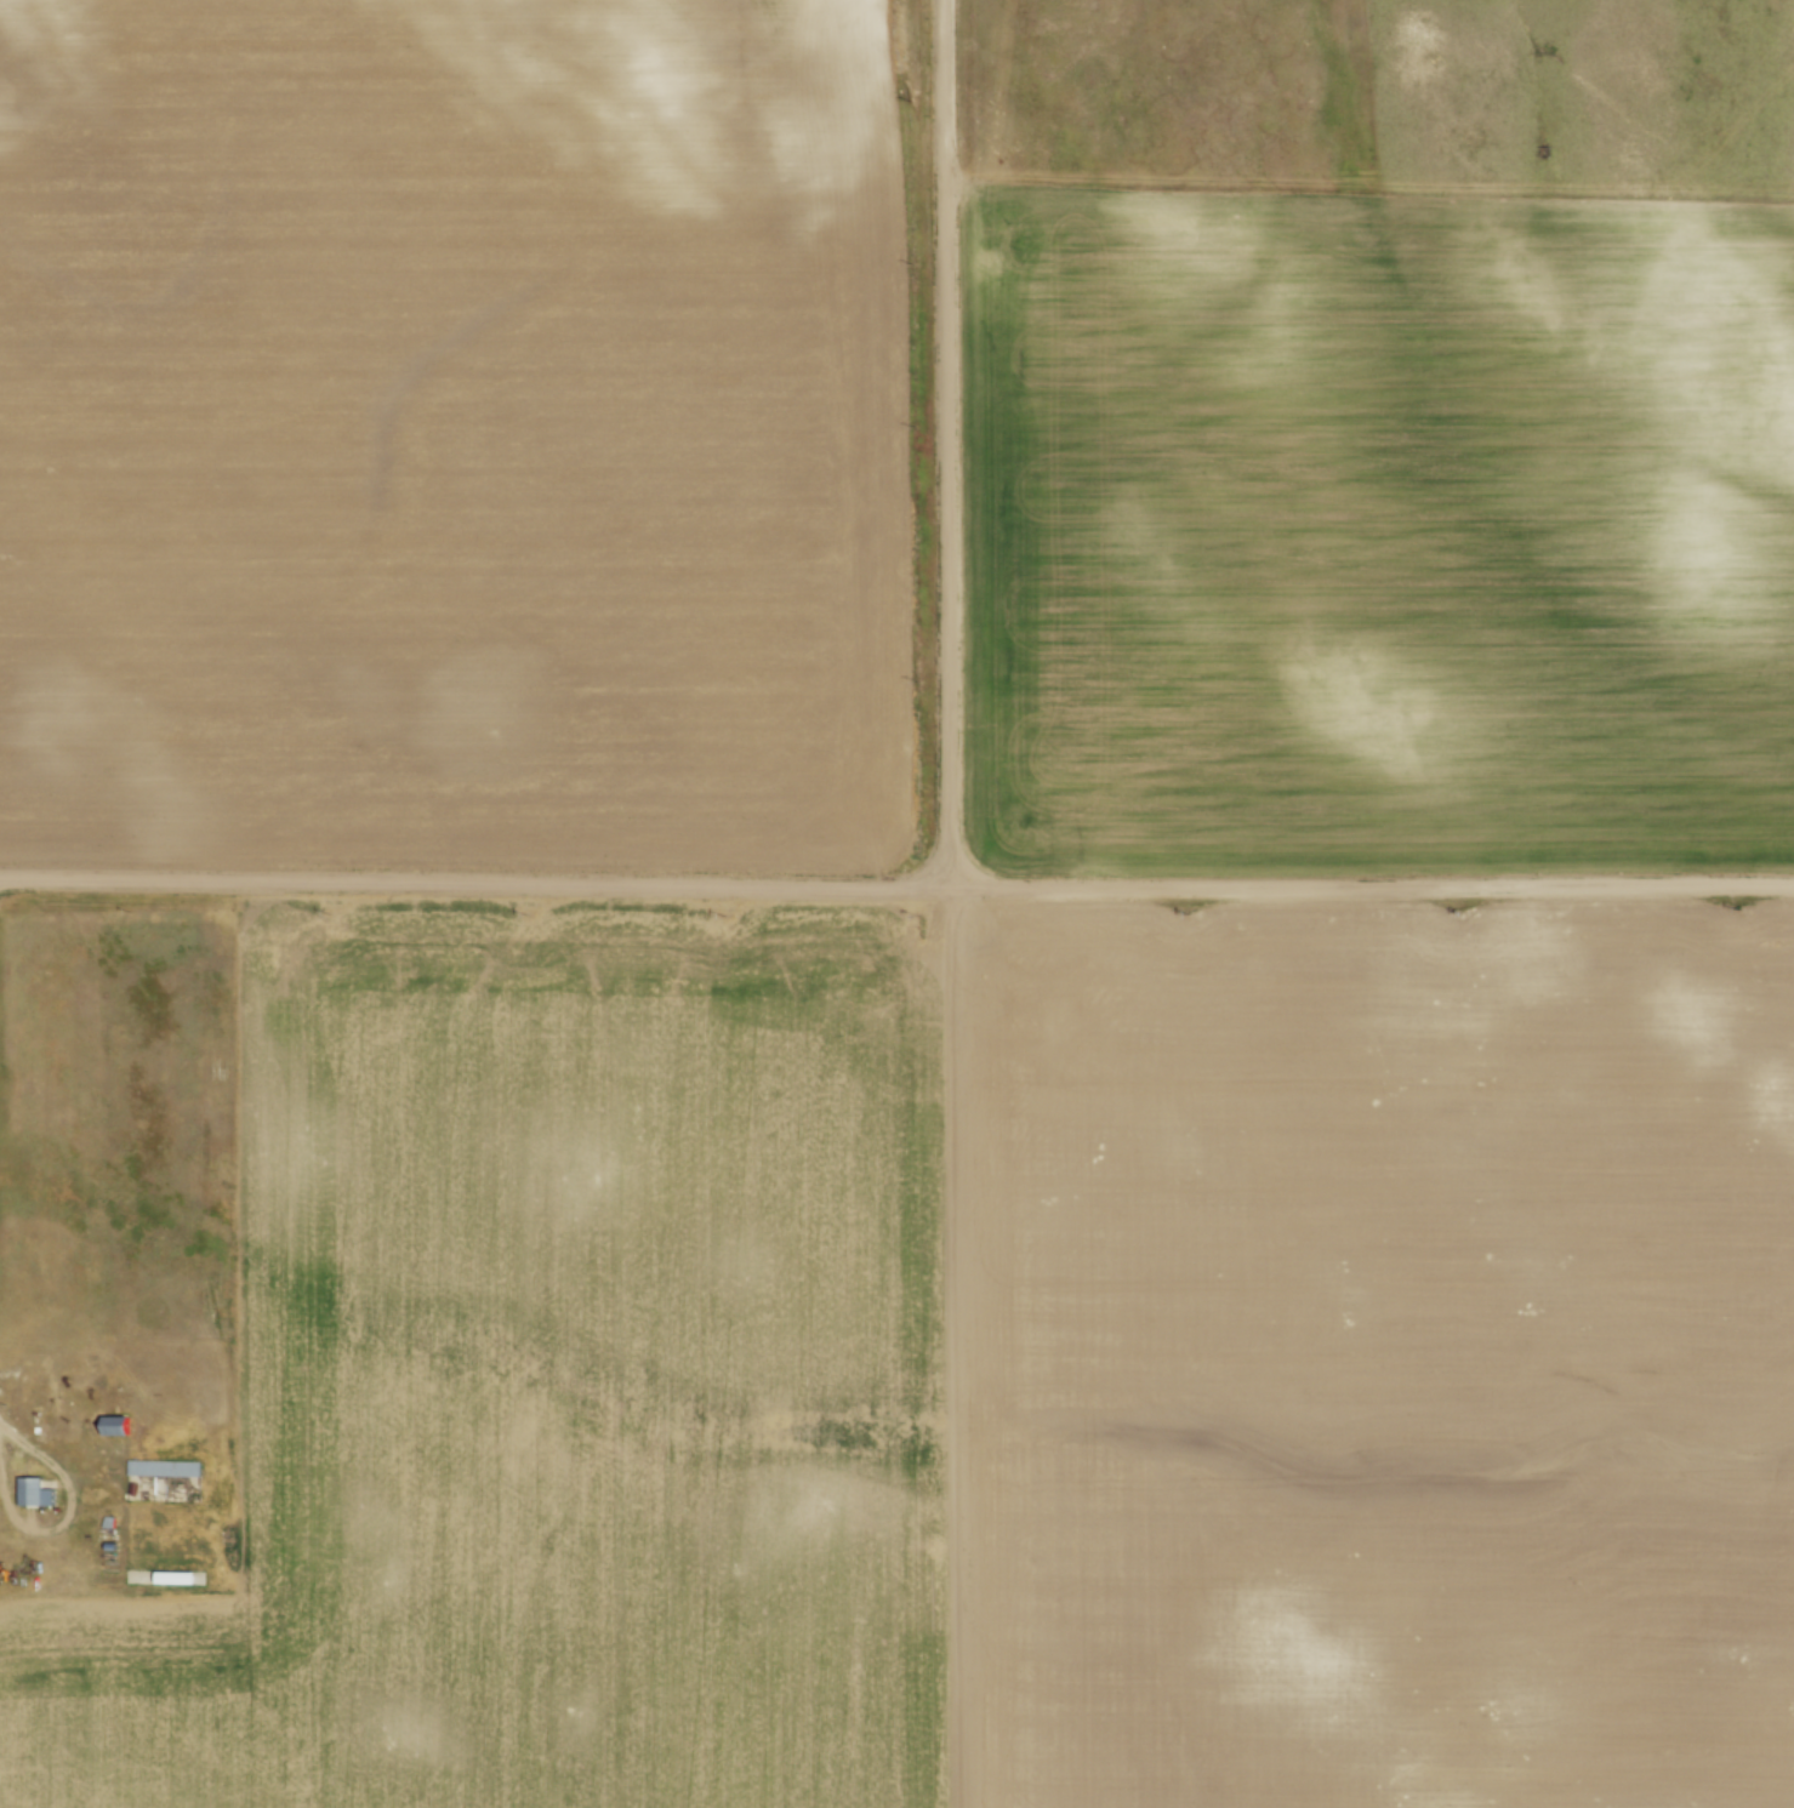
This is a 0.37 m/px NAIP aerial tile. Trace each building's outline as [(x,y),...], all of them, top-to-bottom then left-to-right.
[(107,1414),(131,1415),(130,1433),(106,1433),(107,1414)] [(131,1459),(204,1460),(203,1473),(131,1471),(131,1459)] [(24,1475),(42,1476),(42,1488),(56,1488),(56,1502),(24,1502),(24,1475)]
